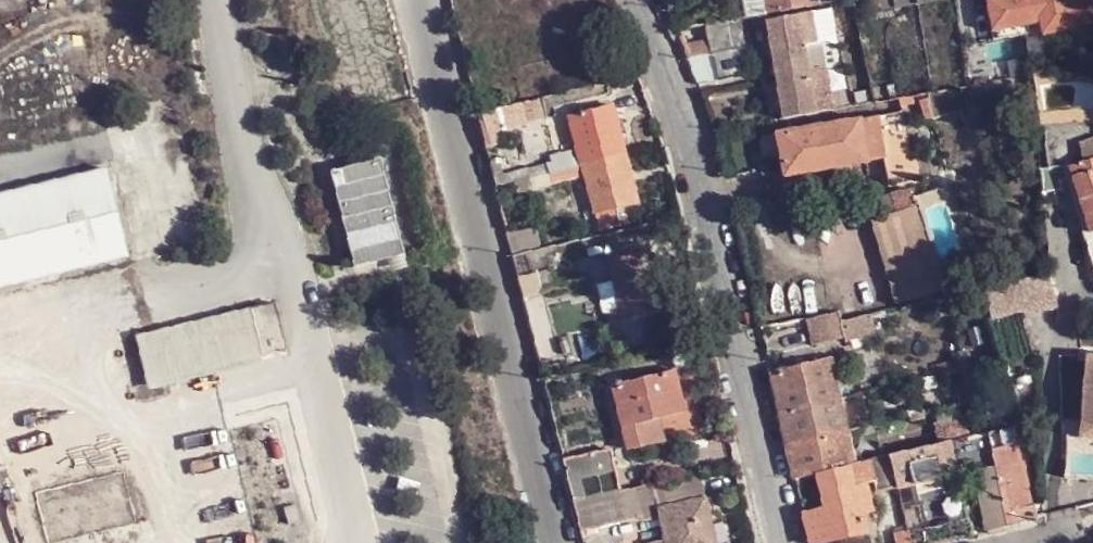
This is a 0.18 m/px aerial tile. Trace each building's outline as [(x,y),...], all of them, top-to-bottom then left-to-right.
[(747,14),(754,12),(755,18),(767,15),(764,0),(744,0),(747,14)] [(815,6),(822,5),(821,0),(764,0),(767,15),(815,6)] [(852,10),(850,0),(822,5),(815,6),(817,16),(852,10)] [(996,38),(1027,33),(1031,54),(1092,44),(1092,0),(989,0),(996,38)] [(754,12),(747,14),(740,16),(741,20),(749,19),(755,18),(754,12)] [(801,16),(768,21),(786,119),(819,113),(801,16)] [(741,20),(709,27),(712,43),(715,56),(750,49),(755,48),(749,19),(741,20)] [(712,43),(687,48),(692,61),(715,56),(712,43)] [(692,61),(700,81),(754,69),(750,49),(715,56),(692,61)] [(523,104),(485,113),(477,115),(485,148),(493,146),(490,133),(529,123),(523,104)] [(581,154),(585,165),(626,155),(615,106),(573,116),(581,154)] [(864,120),(870,163),(888,160),(913,155),(913,153),(910,140),(906,113),(864,120)] [(787,176),(870,163),(864,120),(780,135),(787,176)] [(1074,144),(1081,164),(1075,166),(1092,220),(1092,137),(1074,144)] [(326,160),(347,254),(403,237),(381,142),(326,160)] [(585,165),(581,154),(575,156),(571,146),(553,153),(554,158),(546,162),(513,169),(508,154),(488,159),(495,188),(518,181),(551,174),(585,165)] [(893,188),(923,183),(919,151),(913,153),(913,155),(888,160),(893,188)] [(626,155),(585,165),(588,176),(597,213),(618,208),(638,203),(626,155)] [(585,165),(551,174),(554,184),(588,176),(585,165)] [(1075,166),(1069,168),(1092,239),(1092,220),(1075,166)] [(551,174),(518,181),(521,191),(554,184),(551,174)] [(111,185),(0,216),(0,300),(131,264),(111,185)] [(914,189),(885,197),(889,214),(917,205),(914,189)] [(889,214),(885,197),(869,202),(873,219),(889,214)] [(935,245),(923,206),(917,205),(889,214),(873,219),(884,257),(935,245)] [(623,224),(618,208),(597,213),(601,229),(623,224)] [(509,238),(515,259),(545,251),(540,231),(509,238)] [(935,245),(884,257),(896,272),(906,308),(950,297),(935,245)] [(557,274),(551,249),(545,251),(515,259),(521,283),(557,274)] [(611,260),(622,308),(626,321),(656,314),(650,285),(656,283),(649,251),(611,260)] [(831,277),(833,275),(830,265),(829,263),(824,264),(825,267),(823,267),(825,277),(828,279),(831,277)] [(1057,272),(990,288),(997,313),(1063,299),(1057,272)] [(656,314),(663,312),(656,283),(650,285),(656,314)] [(277,303),(133,341),(149,394),(290,358),(277,303)] [(614,324),(626,321),(622,308),(611,311),(614,324)] [(815,343),(847,336),(844,322),(842,313),(810,320),(815,343)] [(876,315),(844,322),(847,336),(847,341),(880,334),(876,315)] [(1091,354),(1083,434),(1092,435),(1092,354),(1091,354)] [(773,371),(782,413),(842,400),(833,358),(773,371)] [(688,412),(678,370),(615,385),(625,427),(661,419),(688,412)] [(1022,426),(1014,395),(990,402),(997,431),(1015,427),(1022,426)] [(782,413),(796,476),(816,471),(822,470),(856,463),(850,436),(848,425),(842,400),(782,413)] [(912,411),(914,422),(927,419),(925,408),(912,411)] [(661,419),(625,427),(630,448),(665,439),(661,419)] [(853,424),(848,425),(850,436),(856,435),(853,424)] [(997,431),(990,434),(997,468),(1003,468),(1022,465),(1015,427),(997,431)] [(1083,434),(1070,433),(1066,475),(1092,478),(1092,435),(1083,434)] [(977,437),(982,471),(997,468),(990,434),(977,437)] [(969,439),(973,456),(977,472),(982,471),(977,437),(969,439)] [(973,456),(969,439),(954,442),(957,459),(973,456)] [(954,442),(892,455),(897,475),(906,472),(907,474),(958,462),(957,459),(954,442)] [(566,462),(576,503),(618,493),(622,491),(612,450),(566,462)] [(874,459),(876,472),(884,470),(887,481),(898,478),(897,475),(892,455),(874,459)] [(865,502),(877,499),(869,471),(876,472),(874,459),(856,463),(865,502)] [(831,510),(865,502),(856,463),(822,470),(831,510)] [(1022,465),(1003,468),(1011,511),(1030,507),(1022,465)] [(989,528),(1012,523),(1011,511),(1003,468),(997,468),(982,471),(977,472),(989,528)] [(884,470),(876,472),(878,482),(887,481),(884,470)] [(796,476),(798,484),(818,479),(816,471),(796,476)] [(658,502),(654,483),(637,488),(641,507),(658,502)] [(625,520),(643,516),(641,507),(637,488),(622,491),(618,493),(625,520)] [(618,493),(576,503),(582,528),(624,518),(618,493)] [(661,508),(668,541),(668,542),(718,542),(708,498),(661,508)] [(877,499),(865,502),(868,515),(879,512),(877,499)] [(871,530),(868,515),(865,502),(831,510),(805,515),(811,542),(814,542),(871,530)] [(1036,505),(1030,507),(1030,519),(1039,518),(1036,505)] [(1012,523),(1030,519),(1030,507),(1011,511),(1012,523)] [(939,542),(935,527),(910,533),(912,542),(935,542),(939,542)] [(910,533),(899,536),(901,542),(912,542),(910,533)]
